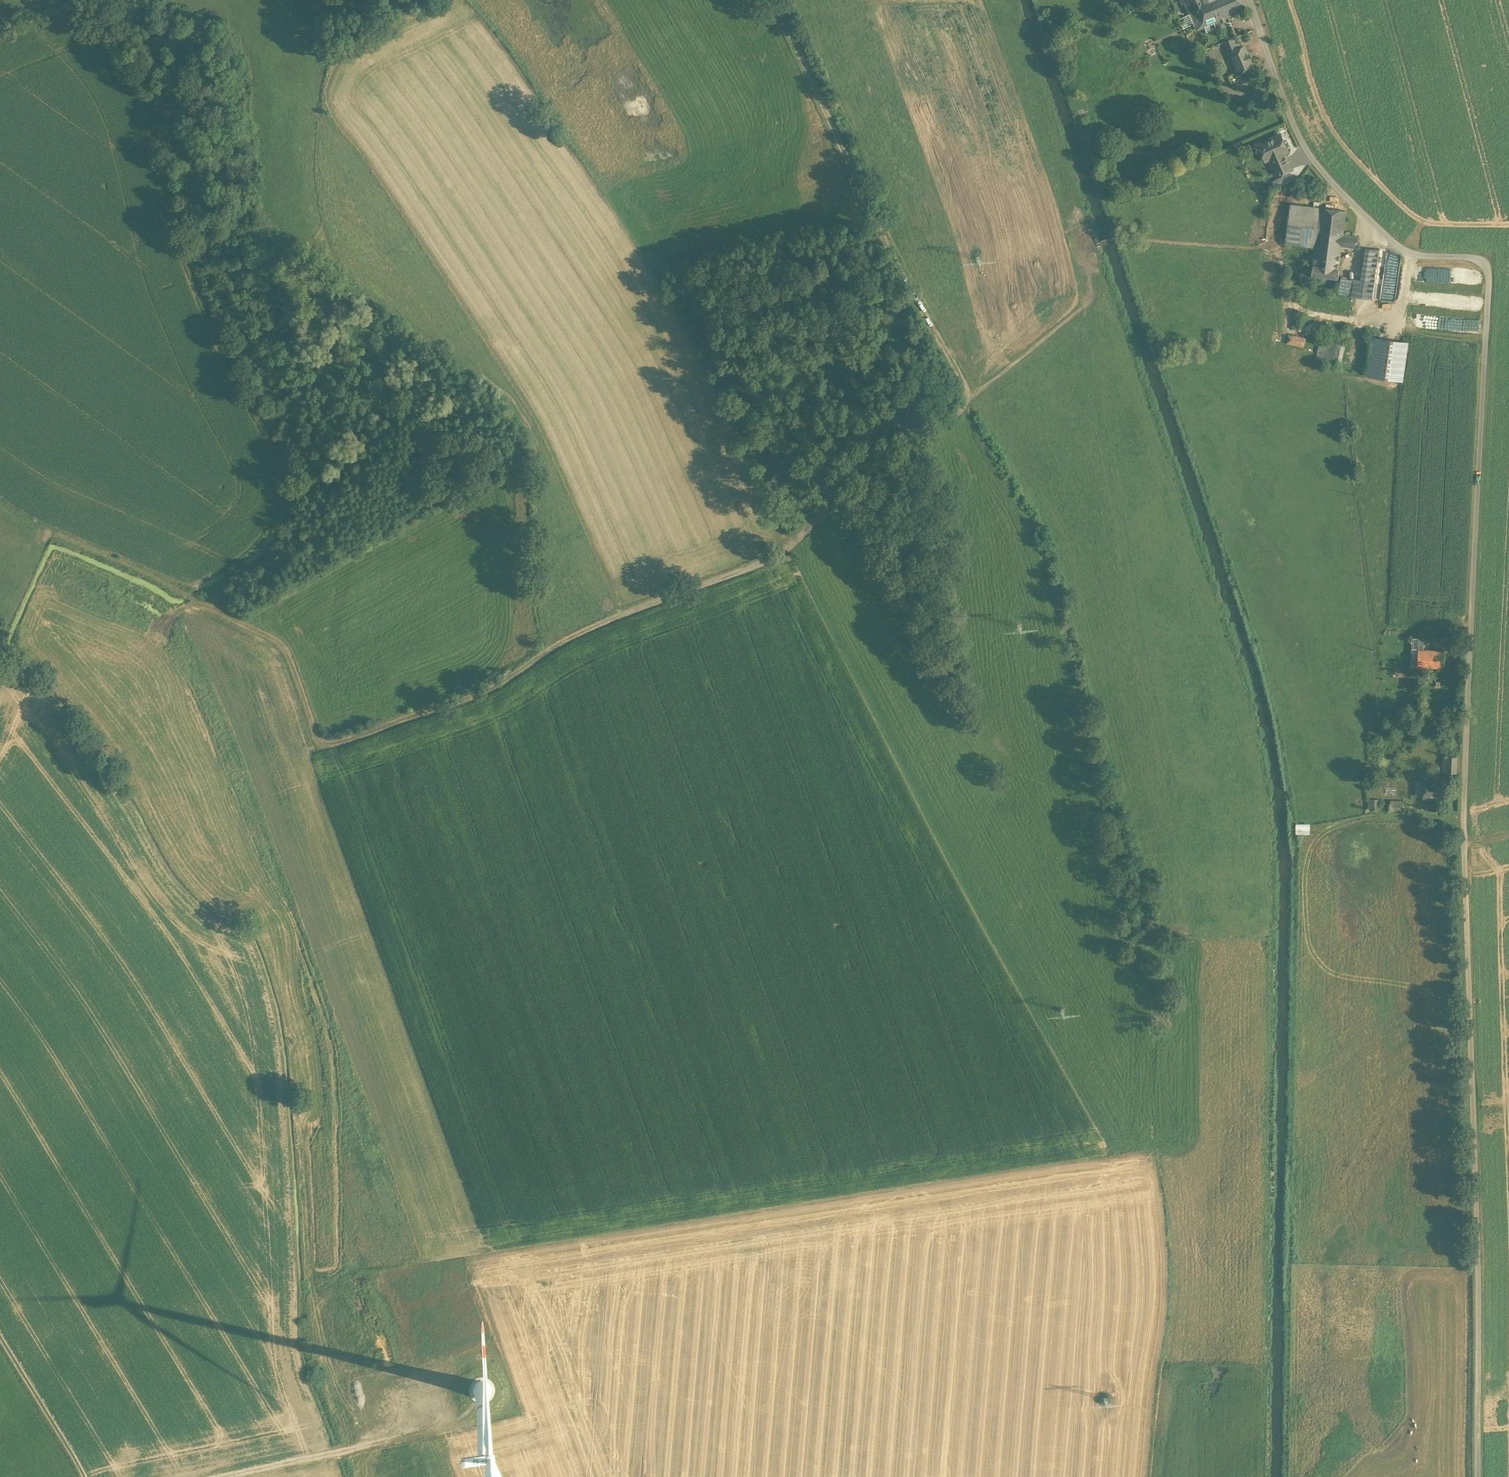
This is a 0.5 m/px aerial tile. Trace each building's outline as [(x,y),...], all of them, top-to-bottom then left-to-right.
[(1204,26),(1217,21),(1208,0),(1193,0),(1193,1),(1204,26)] [(1217,21),(1246,9),(1242,0),(1208,0),(1217,21)] [(1204,26),(1193,1),(1190,2),(1189,2),(1185,4),(1196,30),(1204,26)] [(1225,42),(1229,53),(1240,48),(1236,37),(1225,42)] [(1252,67),(1244,47),(1240,48),(1229,53),(1238,73),(1252,67)] [(1273,164),(1288,158),(1285,152),(1288,151),(1280,134),(1259,143),(1262,150),(1267,160),(1270,158),(1273,164)] [(1288,158),(1273,164),(1278,175),(1292,169),(1288,158)] [(1290,173),(1279,178),(1281,184),(1292,179),(1290,173)] [(1317,251),(1323,207),(1292,203),(1287,244),(1314,248),(1314,250),(1317,251)] [(1323,207),(1317,251),(1317,257),(1341,259),(1343,245),(1344,234),(1346,211),(1323,207)] [(1344,234),(1343,245),(1356,246),(1357,235),(1344,234)] [(1362,281),(1375,283),(1379,249),(1366,247),(1362,281)] [(1316,264),(1315,275),(1339,277),(1341,259),(1317,257),(1316,264)] [(1303,273),(1315,275),(1316,264),(1304,263),(1303,273)] [(1341,278),(1339,293),(1352,295),(1354,280),(1341,278)] [(1375,283),(1362,281),(1354,280),(1352,295),(1373,298),(1375,283)] [(1294,328),(1301,330),(1303,330),(1306,315),(1297,313),(1294,328)] [(1288,333),(1286,343),(1303,346),(1306,331),(1303,330),(1301,330),(1300,335),(1288,333)] [(1345,339),(1321,334),(1316,361),(1339,365),(1345,339)] [(1408,342),(1375,338),(1369,376),(1402,380),(1408,342)] [(1419,649),(1424,649),(1425,638),(1413,638),(1412,666),(1418,666),(1419,649)] [(1444,657),(1444,650),(1424,649),(1419,649),(1418,666),(1443,667),(1444,657)] [(1446,755),(1445,772),(1456,772),(1456,755),(1446,755)] [(1445,799),(1445,774),(1438,775),(1438,780),(1423,780),(1424,795),(1424,799),(1445,799)] [(1369,800),(1369,809),(1378,809),(1378,800),(1369,800)] [(1297,833),(1311,833),(1311,822),(1297,822),(1297,833)]
